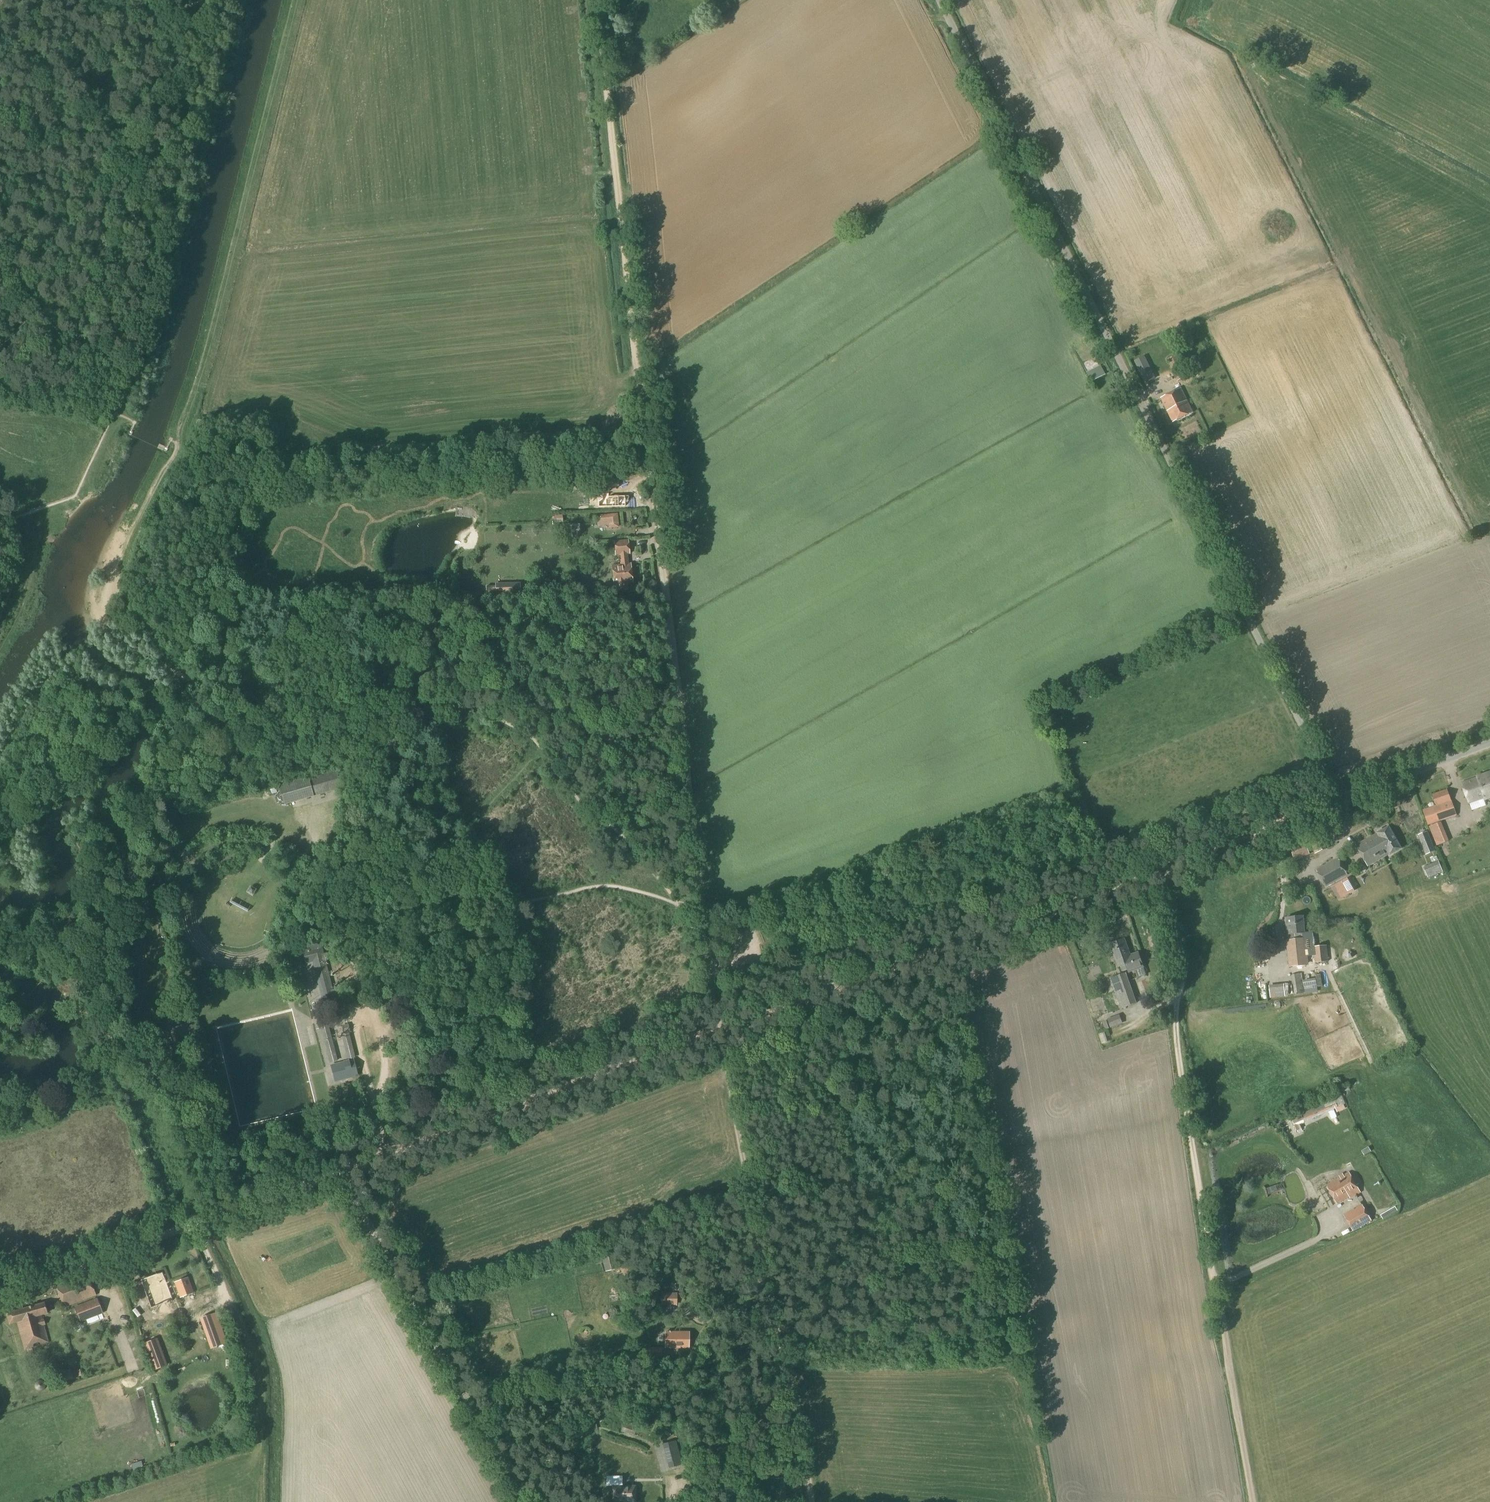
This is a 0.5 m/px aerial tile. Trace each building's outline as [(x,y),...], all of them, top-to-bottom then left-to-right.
[(1144,357),(1134,362),(1145,384),(1155,379),(1144,357)] [(1091,382),(1105,375),(1101,365),(1086,372),(1091,382)] [(1187,388),(1190,397),(1196,395),(1193,386),(1187,388)] [(1173,422),(1193,413),(1181,389),(1161,398),(1173,422)] [(610,495),(598,496),(598,508),(625,507),(625,497),(610,498),(610,495)] [(619,529),(618,515),(607,516),(607,521),(608,527),(608,530),(619,529)] [(629,564),(628,555),(630,554),(628,540),(614,542),(616,556),(619,555),(620,565),(612,566),(614,585),(615,592),(629,590),(628,584),(633,583),(631,564),(629,564)] [(495,596),(521,595),(520,583),(495,584),(495,586),(486,586),(486,596),(495,595),(495,596)] [(284,805),(341,788),(335,769),(279,786),(284,805)] [(1489,798),(1489,772),(1477,777),(1477,778),(1462,783),(1469,804),(1484,799),(1485,800),(1489,798)] [(1428,825),(1456,815),(1447,790),(1432,795),(1436,806),(1423,811),(1428,825)] [(1349,809),(1352,825),(1364,822),(1361,807),(1349,809)] [(1437,846),(1449,841),(1441,821),(1429,827),(1437,846)] [(1401,849),(1389,827),(1383,830),(1381,829),(1377,831),(1378,833),(1378,834),(1357,846),(1368,866),(1389,854),(1390,855),(1401,849)] [(1425,856),(1435,852),(1428,831),(1418,835),(1425,856)] [(1316,852),(1331,846),(1326,834),(1311,840),(1316,852)] [(1294,860),(1309,854),(1305,843),(1290,848),(1294,860)] [(1326,888),(1333,884),(1348,875),(1338,858),(1316,870),(1326,888)] [(1428,878),(1443,872),(1439,861),(1423,868),(1428,878)] [(1358,889),(1350,875),(1333,884),(1332,884),(1340,899),(1358,889)] [(1288,935),(1305,933),(1303,917),(1286,918),(1288,935)] [(1138,953),(1130,956),(1124,939),(1110,945),(1118,968),(1121,967),(1123,972),(1128,970),(1129,972),(1143,967),(1138,953)] [(1291,966),(1306,964),(1304,940),(1288,942),(1291,966)] [(1315,963),(1329,962),(1327,945),(1313,947),(1315,963)] [(332,991),(321,949),(303,953),(305,964),(313,962),(323,1004),(335,1001),(332,991)] [(1121,1009),(1137,1003),(1126,973),(1110,979),(1121,1009)] [(1295,995),(1305,994),(1301,974),(1292,975),(1295,995)] [(1305,980),(1306,987),(1318,985),(1317,978),(1305,980)] [(1107,989),(1104,980),(1099,981),(1102,990),(1107,989)] [(1261,1003),(1269,1003),(1268,982),(1260,982),(1261,1003)] [(1287,997),(1286,984),(1273,984),(1273,997),(1287,997)] [(1245,998),(1248,1004),(1255,1001),(1252,994),(1245,998)] [(344,1011),(336,1013),(338,1021),(346,1020),(344,1011)] [(1111,1029),(1123,1024),(1119,1015),(1107,1019),(1111,1029)] [(331,1063),(336,1061),(327,1027),(322,1028),(331,1063)] [(348,1059),(354,1058),(348,1033),(342,1035),(348,1059)] [(335,1083),(358,1076),(354,1059),(331,1065),(335,1083)] [(1305,1117),(1337,1108),(1335,1100),(1302,1108),(1305,1117)] [(1350,1198),(1360,1192),(1349,1173),(1327,1186),(1337,1204),(1349,1197),(1350,1198)] [(1276,1185),(1266,1189),(1268,1194),(1277,1191),(1276,1185)] [(1353,1232),(1372,1221),(1362,1204),(1343,1215),(1353,1232)] [(605,1272),(614,1270),(610,1251),(601,1253),(605,1272)] [(429,1258),(424,1263),(428,1268),(434,1263),(429,1258)] [(65,1307),(83,1300),(96,1295),(88,1273),(75,1278),(57,1285),(65,1307)] [(151,1309),(173,1301),(162,1273),(141,1281),(151,1309)] [(180,1298),(193,1293),(188,1278),(175,1283),(180,1298)] [(76,1309),(81,1323),(102,1315),(97,1301),(76,1309)] [(48,1313),(45,1303),(33,1307),(33,1306),(16,1311),(17,1311),(7,1314),(10,1324),(17,1322),(25,1350),(48,1343),(44,1325),(45,1325),(44,1319),(42,1320),(41,1315),(48,1313)] [(218,1320),(217,1318),(216,1314),(204,1318),(206,1324),(218,1320)] [(159,1324),(146,1329),(149,1337),(162,1332),(159,1324)] [(222,1332),(211,1337),(213,1343),(225,1339),(222,1332)] [(682,1348),(689,1348),(689,1332),(666,1332),(665,1348),(682,1348)] [(161,1353),(150,1357),(155,1370),(166,1366),(161,1353)] [(634,1436),(637,1428),(624,1423),(621,1431),(634,1436)] [(677,1449),(665,1452),(669,1468),(681,1465),(677,1449)] [(768,1477),(782,1475),(781,1463),(763,1466),(764,1476),(768,1476),(768,1477)] [(782,1478),(774,1479),(777,1501),(785,1501),(782,1478)] [(635,1486),(612,1487),(612,1501),(623,1501),(633,1501),(635,1501),(635,1486)]
